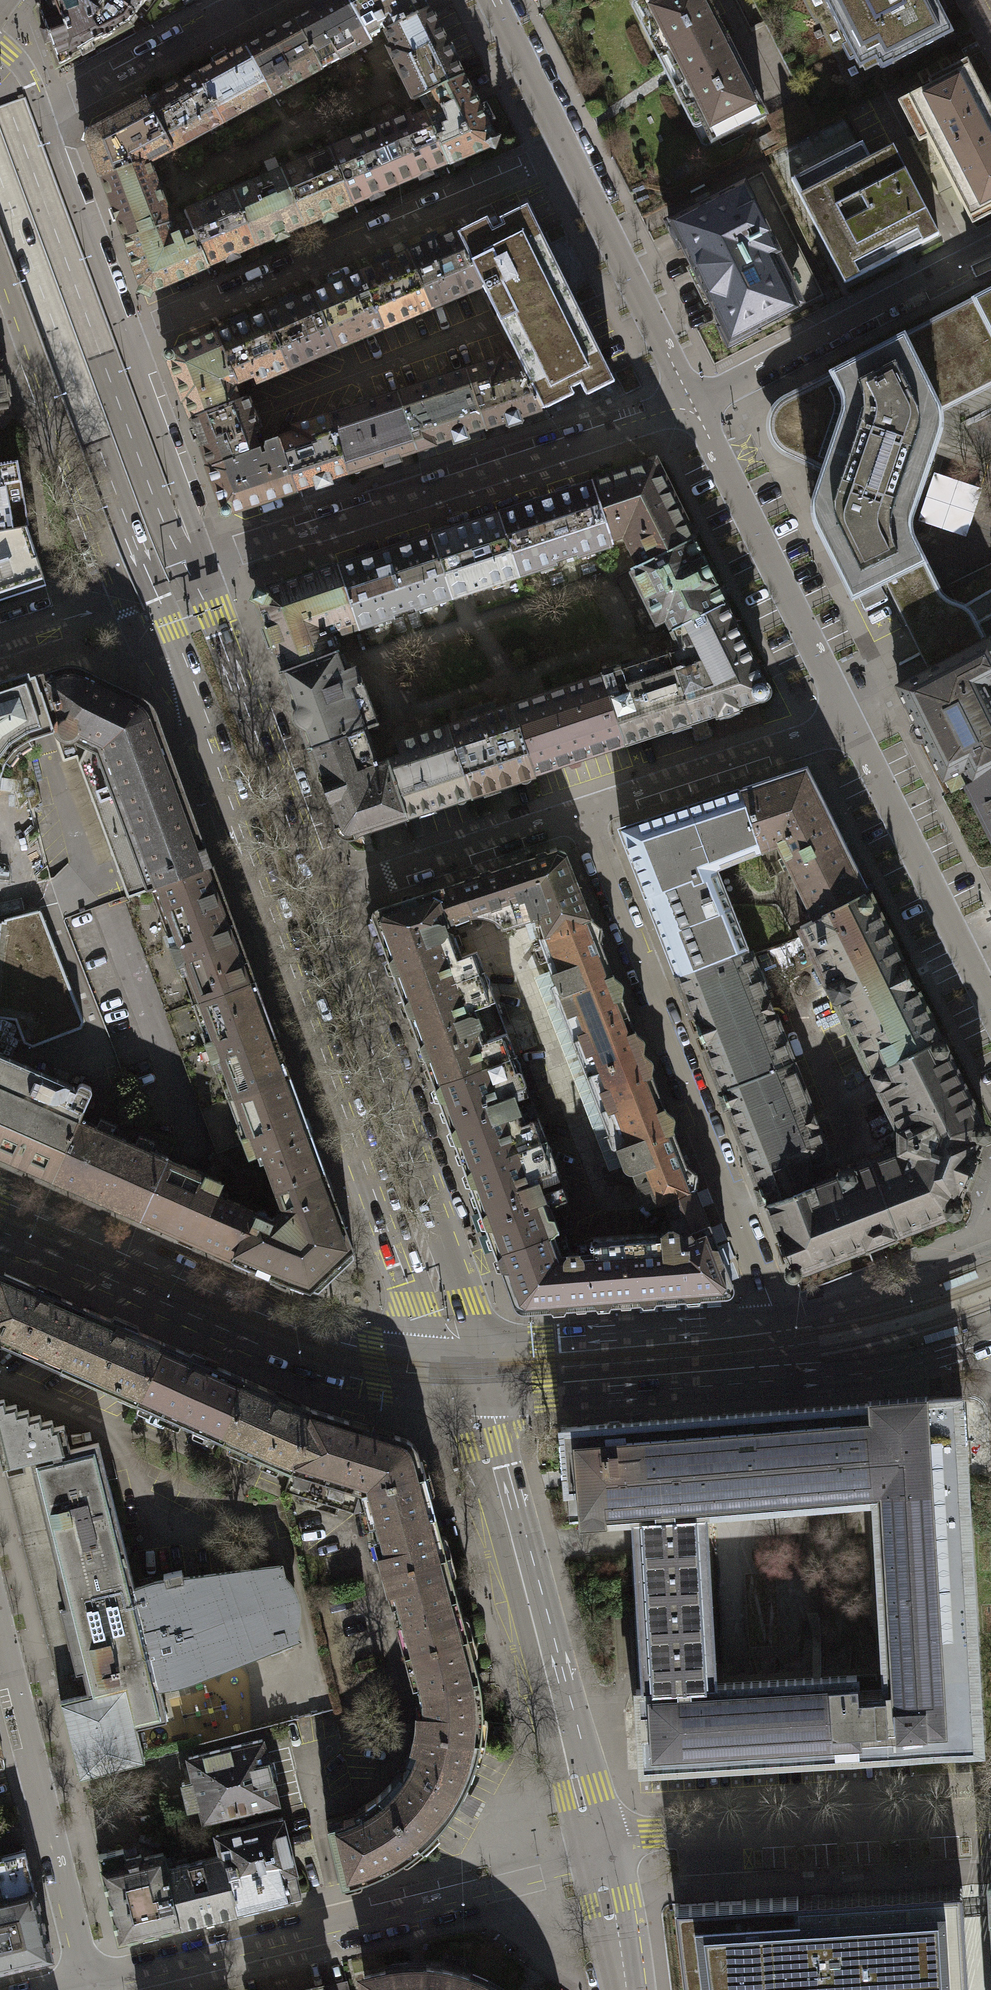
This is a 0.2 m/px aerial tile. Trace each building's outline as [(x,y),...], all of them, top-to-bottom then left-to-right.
[(135,15),(118,2),(119,0),(42,0),(38,5),(39,9),(46,30),(41,32),(45,44),(51,42),(59,65),(70,59),(68,56),(102,38),(103,41),(108,38),(107,35),(128,24),(135,15)] [(139,294),(492,142),(421,0),(327,0),(80,134),(139,294)] [(135,15),(146,0),(119,0),(118,2),(135,15)] [(707,0),(629,0),(626,1),(700,145),(764,113),(707,0)] [(940,0),(818,0),(859,82),(957,33),(940,0)] [(967,60),(928,80),(930,85),(898,102),(919,142),(928,138),(972,224),(990,214),(990,106),(967,60)] [(939,235),(893,146),(870,157),(863,143),(790,180),(844,284),(939,235)] [(823,295),(762,173),(668,221),(729,343),(823,295)] [(453,234),(478,285),(516,360),(542,407),(570,394),(567,388),(576,383),(582,395),(610,381),(523,206),(495,220),(499,226),(488,230),(483,218),(453,234)] [(212,333),(232,383),(250,375),(252,381),(478,285),(453,234),(451,231),(212,333)] [(833,372),(835,378),(782,402),(775,410),(771,421),(773,434),(783,445),(794,453),(825,465),(815,495),(813,507),(817,520),(851,591),(883,582),(915,646),(924,662),(928,670),(982,642),(979,635),(970,615),(966,610),(958,607),(945,601),(938,595),(909,530),(908,514),(936,432),(938,421),(936,409),(990,382),(990,291),(833,372)] [(186,418),(235,399),(229,384),(232,383),(212,333),(163,353),(186,418)] [(242,396),(235,399),(186,418),(221,512),(293,490),(292,488),(312,482),(313,487),(326,483),(325,479),(380,462),(381,466),(392,462),(396,461),(394,456),(449,439),(450,442),(463,438),(461,434),(502,421),(504,426),(517,422),(516,417),(537,410),(542,407),(516,360),(498,366),(495,359),(372,400),(290,427),(291,432),(254,445),(249,431),(255,429),(242,396)] [(4,426),(9,418),(0,362),(0,426),(4,426)] [(17,461),(0,464),(0,530),(26,526),(28,525),(17,461)] [(250,591),(278,669),(333,649),(326,630),(336,627),(338,632),(459,593),(609,544),(608,539),(619,535),(634,564),(625,568),(653,623),(662,618),(677,648),(599,673),(621,743),(767,696),(651,461),(438,530),(250,591)] [(43,577),(26,526),(0,530),(0,592),(43,577)] [(898,684),(917,725),(912,728),(916,737),(922,737),(952,795),(965,783),(990,770),(990,638),(982,642),(928,670),(898,684)] [(282,678),(307,746),(361,728),(336,657),(333,649),(278,669),(282,678)] [(35,675),(53,732),(63,761),(76,757),(118,869),(128,896),(212,864),(202,837),(155,716),(150,709),(145,704),(140,701),(85,671),(77,667),(69,664),(62,665),(35,675)] [(1,762),(13,749),(28,740),(44,735),(53,732),(35,675),(30,677),(28,671),(25,672),(0,680),(0,766),(1,762)] [(621,743),(599,673),(518,700),(508,703),(530,773),(549,767),(621,743)] [(369,749),(361,728),(307,746),(339,835),(530,773),(508,703),(392,741),(396,753),(373,760),(369,749)] [(786,1271),(951,1208),(966,1169),(980,1130),(801,769),(617,828),(754,1186),(786,1271)] [(990,834),(990,770),(965,783),(990,834)] [(723,1292),(726,1289),(729,1286),(686,1176),(559,847),(366,910),(513,1309),(606,1302),(723,1292)] [(212,864),(128,896),(167,1011),(251,981),(212,864)] [(0,925),(0,1020),(15,1023),(24,1048),(34,1051),(85,1031),(40,910),(1,919),(0,925)] [(201,1105),(285,1076),(251,981),(167,1011),(201,1105)] [(0,1057),(0,1148),(40,1166),(39,1170),(54,1176),(79,1120),(83,1111),(70,1100),(73,1084),(0,1057)] [(285,1076),(201,1105),(220,1152),(243,1144),(248,1155),(259,1151),(275,1189),(322,1174),(285,1076)] [(167,1158),(79,1120),(54,1176),(53,1179),(141,1218),(167,1158)] [(167,1158),(141,1218),(148,1221),(232,1258),(254,1210),(216,1193),(221,1181),(174,1161),(167,1158)] [(322,1174),(275,1189),(282,1209),(273,1218),(254,1210),(232,1258),(308,1289),(353,1246),(322,1174)] [(86,1308),(0,1271),(0,1342),(60,1368),(86,1308)] [(136,1401),(162,1341),(86,1308),(60,1368),(136,1401)] [(233,1404),(244,1378),(162,1341),(136,1401),(222,1440),(237,1407),(233,1404)] [(237,1407),(222,1440),(291,1471),(312,1408),(244,1378),(233,1404),(237,1407)] [(962,1396),(868,1403),(873,1499),(885,1689),(889,1753),(983,1748),(965,1452),(962,1396)] [(2,1467),(68,1451),(64,1425),(54,1428),(52,1420),(42,1422),(40,1415),(30,1417),(28,1410),(18,1412),(16,1404),(6,1407),(4,1399),(0,1399),(0,1457),(2,1467)] [(873,1499),(868,1403),(644,1421),(560,1427),(564,1479),(565,1490),(578,1489),(580,1523),(631,1519),(707,1512),(873,1499)] [(361,1491),(424,1475),(418,1450),(415,1445),(411,1441),(406,1438),(395,1434),(312,1408),(291,1471),(284,1492),(354,1514),(361,1491)] [(68,1451),(2,1467),(79,1776),(144,1759),(136,1726),(166,1719),(160,1692),(159,1685),(168,1684),(181,1681),(297,1637),(294,1625),(297,1611),(295,1597),(290,1586),(282,1577),(280,1565),(183,1577),(164,1579),(153,1581),(140,1586),(134,1587),(98,1443),(68,1451)] [(383,1572),(446,1556),(424,1475),(361,1491),(369,1524),(383,1572)] [(708,1530),(707,1512),(631,1519),(632,1537),(641,1688),(636,1688),(638,1726),(640,1768),(877,1754),(889,1753),(885,1689),(857,1691),(857,1675),(718,1683),(708,1530)] [(404,1653),(467,1636),(446,1556),(383,1572),(404,1653)] [(415,1729),(480,1739),(482,1722),(482,1700),(478,1679),(467,1636),(404,1653),(414,1685),(416,1700),(417,1715),(415,1729)] [(378,1796),(420,1846),(436,1830),(444,1820),(450,1812),(454,1806),(460,1797),(464,1789),(469,1779),(472,1769),(476,1757),(480,1739),(415,1729),(412,1745),(406,1759),(399,1773),(389,1785),(378,1796)] [(262,1738),(188,1757),(194,1780),(182,1783),(188,1809),(200,1806),(203,1819),(277,1800),(262,1738)] [(420,1846),(378,1796),(366,1805),(354,1811),(341,1817),(327,1820),(342,1884),(367,1877),(381,1871),(393,1865),(407,1856),(420,1846)] [(223,1854),(236,1910),(300,1894),(281,1817),(216,1834),(221,1855),(223,1854)] [(123,1848),(98,1854),(119,1939),(179,1924),(165,1868),(167,1868),(163,1852),(142,1857),(141,1853),(126,1857),(123,1848)] [(28,1882),(20,1850),(0,1855),(0,1967),(47,1954),(28,1882)] [(165,1868),(179,1924),(236,1910),(223,1854),(221,1855),(167,1868),(165,1868)] [(963,1884),(754,1896),(701,1899),(674,1901),(685,1989),(969,1989),(963,1884)] [(466,1975),(450,1971),(432,1968),(414,1967),(405,1968),(392,1969),(364,1976),(367,1989),(461,1989),(466,1975)] [(485,1984),(466,1975),(461,1989),(495,1989),(485,1984)]
